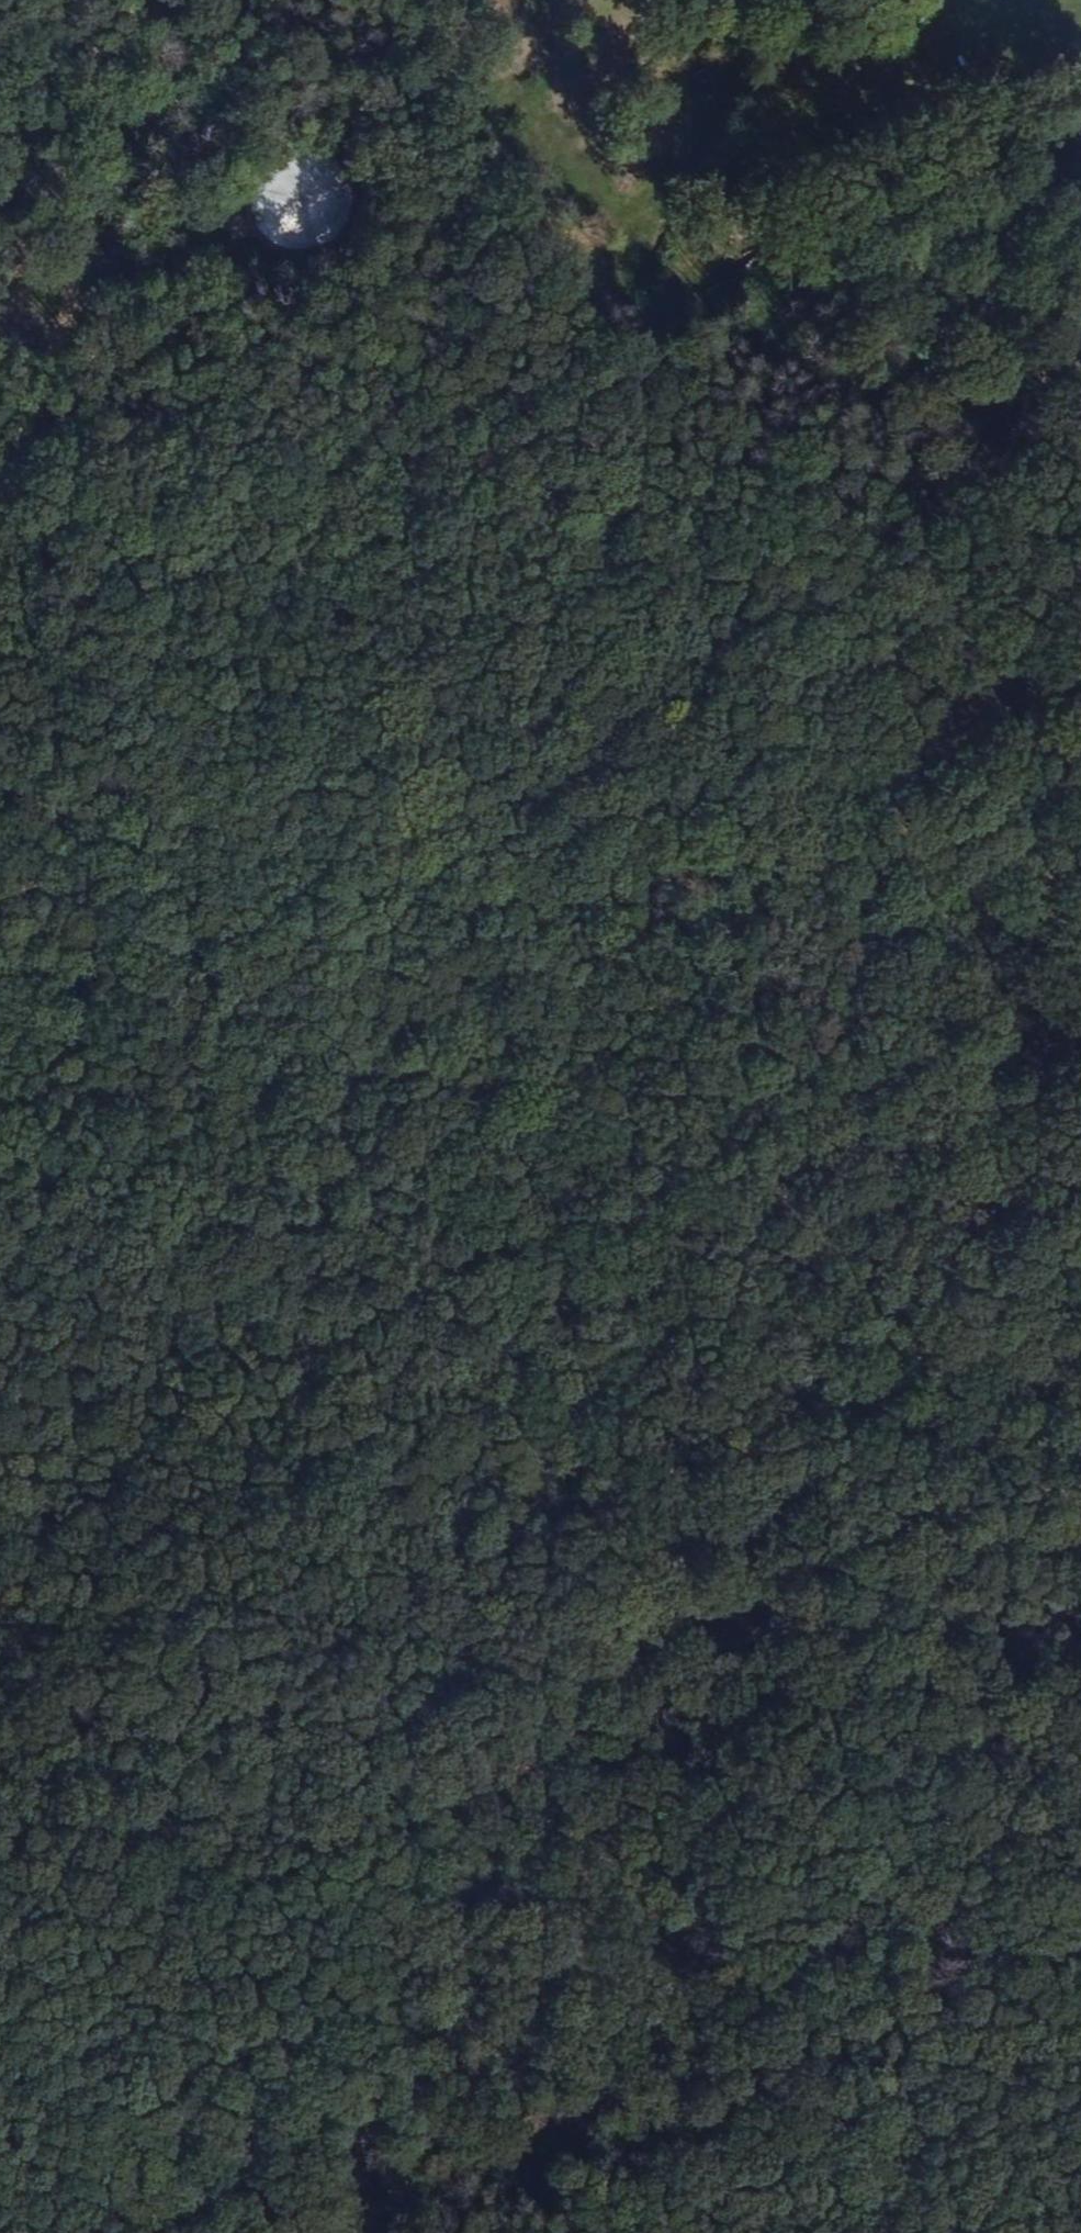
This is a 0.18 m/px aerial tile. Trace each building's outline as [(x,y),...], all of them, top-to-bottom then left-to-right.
[(301,186),(287,175),(271,170),(253,170),(237,176),(224,188),(215,203),(212,220),(214,236),(222,250),(233,262),(248,269),(264,272),(280,269),(294,261),(306,249),(313,234),(314,217),(310,200),(301,186)]
